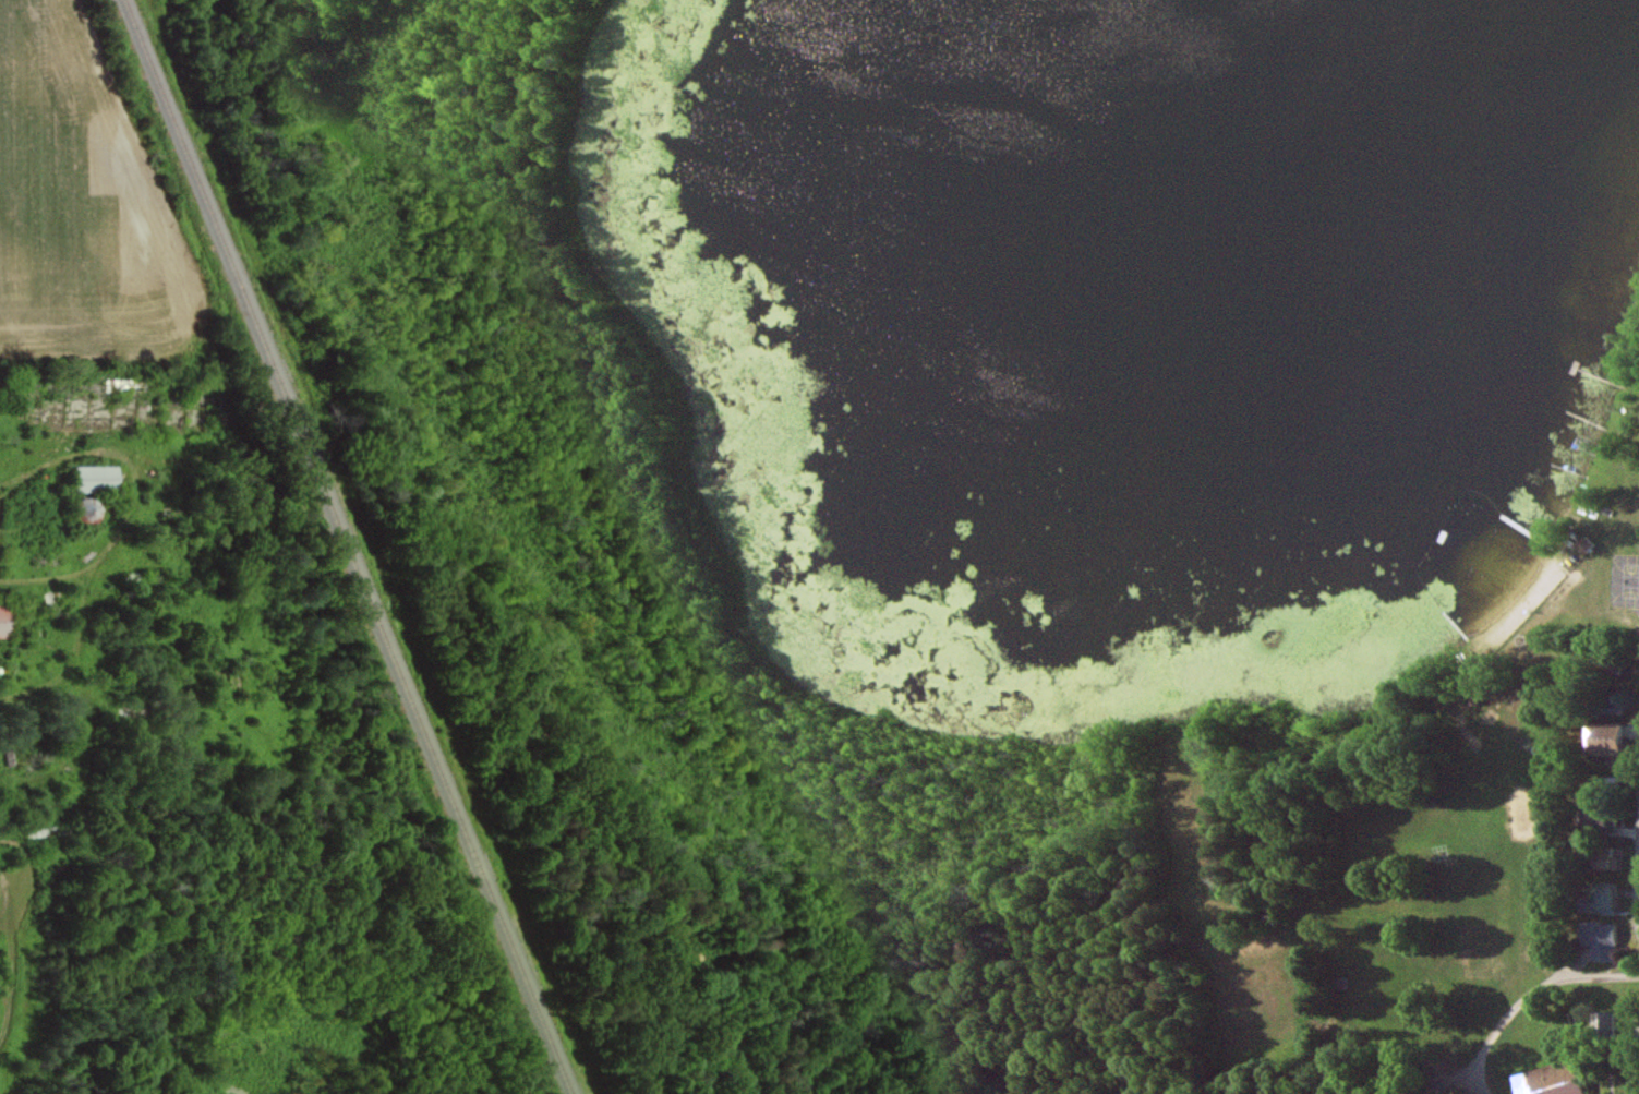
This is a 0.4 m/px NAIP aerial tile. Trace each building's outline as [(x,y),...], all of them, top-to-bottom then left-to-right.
[(74,465),(74,490),(118,490),(117,465),(74,465)] [(1573,543),(1582,553),(1591,545),(1583,535),(1573,543)] [(1621,756),(1621,724),(1583,723),(1583,755),(1621,756)] [(1620,857),(1612,856),(1612,848),(1592,847),(1591,869),(1619,870),(1620,857)] [(1587,913),(1616,914),(1616,889),(1603,888),(1603,883),(1588,883),(1587,913)] [(1582,945),(1593,945),(1593,961),(1614,960),(1614,944),(1620,944),(1620,922),(1582,923),(1582,945)] [(1616,1011),(1594,1011),(1595,1032),(1617,1031),(1616,1011)] [(1517,1093),(1584,1093),(1575,1059),(1513,1076),(1517,1093)]
